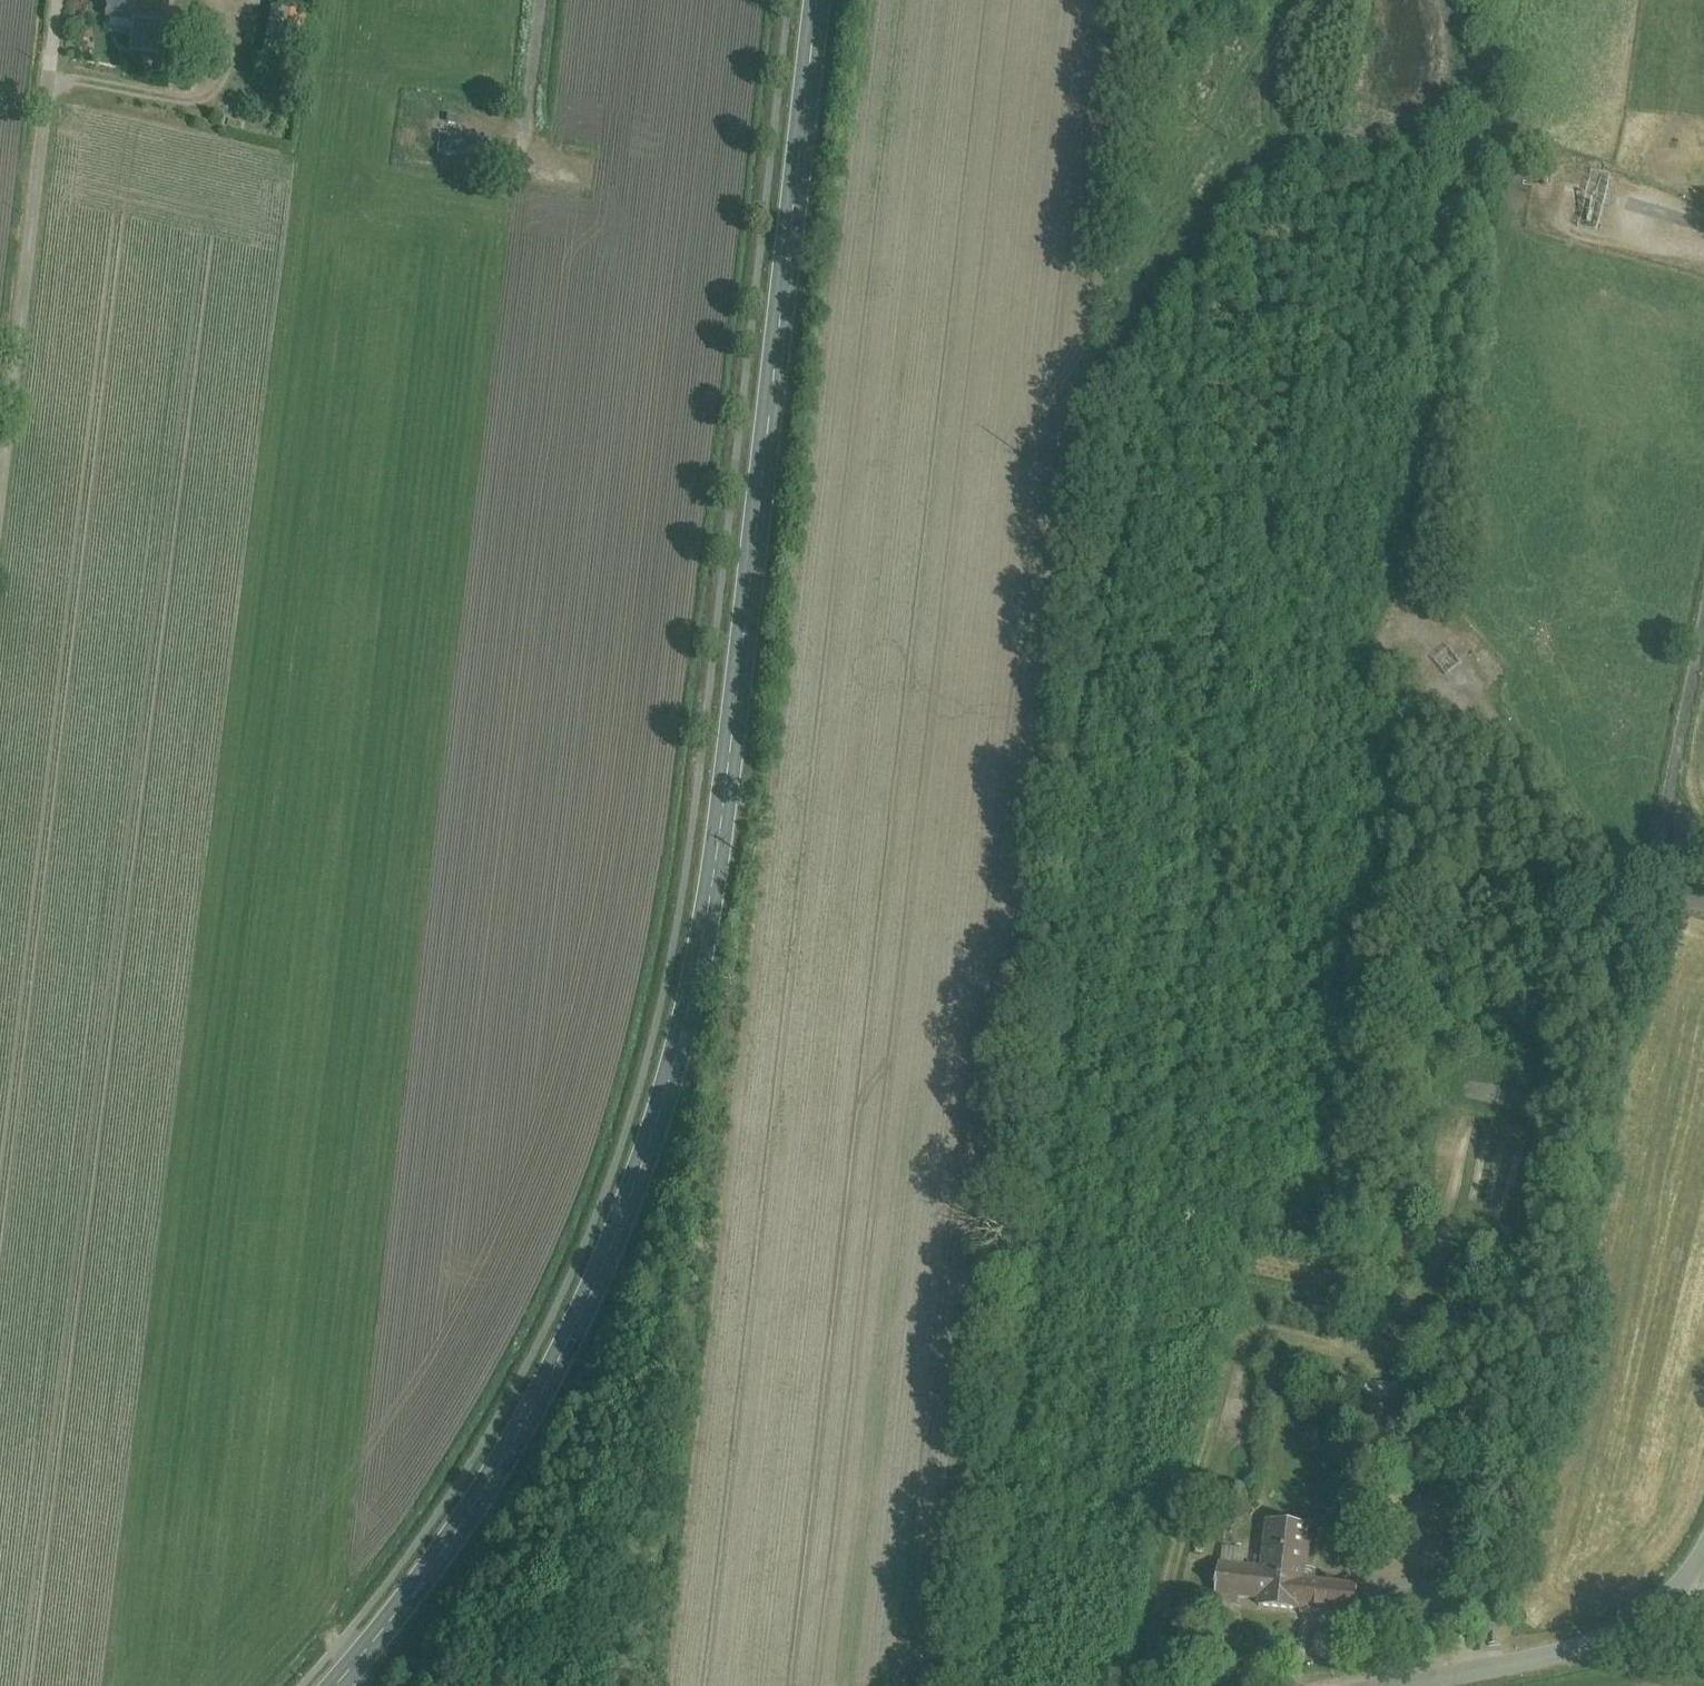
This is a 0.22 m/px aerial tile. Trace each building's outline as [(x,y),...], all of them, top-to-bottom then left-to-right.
[(109,13),(135,16),(131,50),(162,53),(169,0),(111,0),(109,13)] [(303,0),(271,0),(264,51),(296,55),(303,0)] [(1383,1367),(1355,1366),(1352,1406),(1380,1408),(1383,1367)] [(1219,1550),(1213,1600),(1354,1617),(1359,1573),(1311,1567),(1316,1526),(1269,1520),(1265,1556),(1219,1550)]
